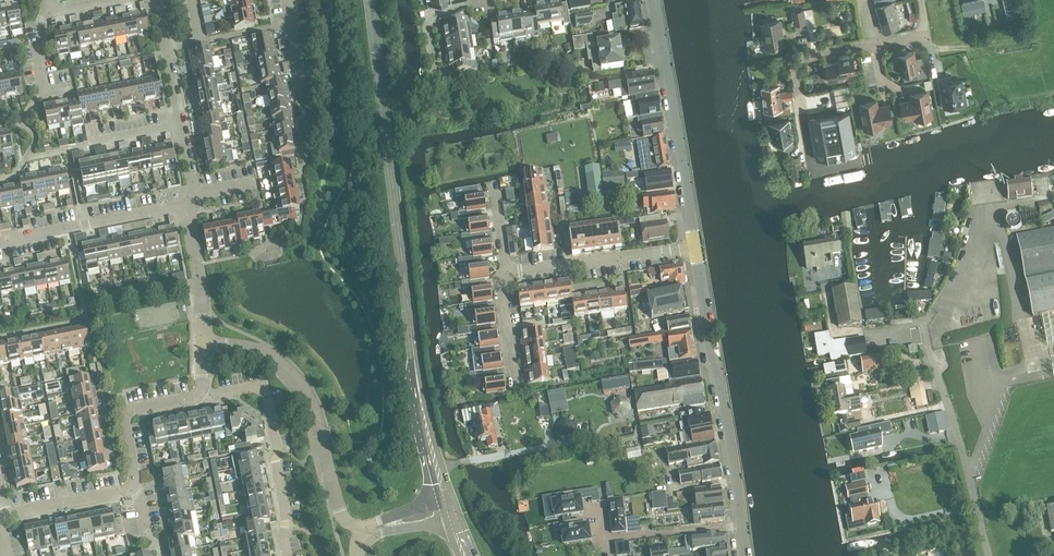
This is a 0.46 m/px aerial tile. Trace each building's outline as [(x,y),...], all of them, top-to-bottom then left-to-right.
[(570,10),(590,7),(589,0),(569,0),(570,10)] [(964,4),(967,14),(987,9),(985,0),(979,0),(964,4)] [(1009,17),(1020,14),(1016,0),(1005,0),(1009,17)] [(561,4),(560,1),(549,3),(553,24),(563,23),(563,26),(570,24),(568,10),(566,4),(561,4)] [(883,30),(899,25),(891,1),(876,6),(883,30)] [(232,18),(232,19),(256,14),(255,9),(251,10),(250,3),(230,7),(224,8),(226,20),(232,18)] [(538,27),(553,24),(549,3),(534,5),(534,9),(528,10),(533,37),(540,36),(538,27)] [(613,17),(616,33),(627,31),(627,29),(629,29),(629,30),(643,28),(639,5),(637,3),(616,7),(617,16),(613,17)] [(22,24),(18,4),(6,7),(10,27),(11,33),(23,30),(22,24)] [(10,27),(6,7),(0,8),(0,29),(10,27)] [(522,11),(509,14),(514,41),(533,37),(528,10),(529,14),(523,15),(522,11)] [(794,24),(806,22),(803,10),(792,12),(794,24)] [(93,24),(88,25),(92,45),(104,43),(100,22),(99,19),(98,12),(93,13),(95,19),(92,20),(93,24)] [(146,13),(134,16),(138,36),(150,34),(146,13)] [(253,19),(256,19),(256,14),(232,19),(235,30),(255,26),(253,19)] [(501,43),(513,41),(514,41),(509,14),(496,16),(496,20),(490,21),(494,44),(501,43)] [(594,24),(592,14),(574,17),(576,27),(594,24)] [(134,16),(123,18),(127,38),(138,36),(134,16)] [(71,28),(65,29),(70,55),(81,53),(80,47),(81,47),(77,27),(76,23),(75,17),(70,18),(72,24),(70,24),(71,28)] [(446,27),(442,28),(445,41),(466,37),(471,36),(468,17),(445,21),(446,27)] [(123,18),(111,20),(115,41),(127,38),(123,18)] [(111,20),(100,22),(104,43),(115,41),(111,20)] [(766,48),(783,45),(779,20),(762,24),(766,48)] [(80,22),(76,23),(77,27),(81,47),(92,45),(88,25),(81,26),(80,22)] [(205,24),(207,35),(214,34),(211,23),(205,24)] [(488,33),(487,25),(477,27),(478,35),(488,33)] [(65,29),(53,32),(57,52),(58,56),(69,54),(70,56),(70,55),(65,29)] [(272,34),(252,38),(254,50),(275,46),(272,34)] [(445,41),(447,54),(468,50),(473,49),(471,36),(466,37),(445,41)] [(601,69),(601,71),(624,67),(620,41),(598,45),(598,46),(594,46),(593,37),(574,40),(575,51),(587,50),(589,62),(592,62),(594,71),(601,69)] [(564,47),(567,54),(573,51),(570,44),(564,47)] [(254,50),(257,62),(277,58),(275,46),(254,50)] [(209,47),(189,51),(191,63),(212,59),(212,58),(209,47)] [(476,62),(470,63),(468,50),(447,54),(449,67),(453,67),(454,73),(477,69),(476,62)] [(905,51),(894,53),(896,59),(898,58),(900,74),(917,71),(918,77),(926,76),(923,57),(916,58),(914,51),(905,53),(905,51)] [(839,62),(825,64),(829,82),(849,78),(848,75),(856,73),(853,56),(838,59),(839,62)] [(212,59),(191,63),(194,74),(214,70),(221,69),(218,57),(212,58),(212,59)] [(259,73),(279,69),(277,58),(257,62),(259,73)] [(261,85),(266,84),(265,84),(281,81),(279,69),(259,73),(261,85)] [(214,70),(194,74),(196,86),(223,80),(222,74),(215,76),(214,70)] [(19,73),(8,75),(12,96),(24,93),(20,73),(19,73)] [(609,89),(621,87),(621,86),(627,85),(629,95),(655,91),(652,74),(626,78),(626,79),(620,80),(619,79),(608,80),(609,89)] [(0,77),(0,96),(0,98),(12,96),(8,75),(0,77)] [(938,78),(944,108),(966,104),(962,80),(949,82),(947,76),(938,78)] [(159,77),(158,77),(147,79),(151,100),(163,98),(159,77)] [(139,102),(151,100),(147,79),(135,82),(139,102)] [(931,79),(924,80),(925,88),(933,87),(931,79)] [(223,80),(196,86),(198,97),(218,93),(217,86),(224,85),(223,80)] [(286,80),(281,81),(265,84),(266,84),(268,96),(288,92),(286,80)] [(760,88),(763,100),(793,94),(792,90),(780,93),(778,81),(766,83),(767,86),(760,88)] [(139,102),(135,82),(124,84),(128,104),(139,102)] [(594,84),(595,91),(604,90),(603,83),(594,84)] [(124,84),(112,86),(116,107),(128,104),(124,84)] [(116,107),(112,86),(101,89),(105,109),(116,107)] [(846,86),(833,88),(834,94),(847,92),(846,86)] [(101,89),(89,91),(93,111),(105,109),(101,89)] [(79,100),(82,114),(93,111),(89,91),(77,93),(79,100)] [(908,103),(901,105),(903,119),(915,117),(915,120),(933,117),(928,91),(911,94),(912,100),(908,103)] [(268,96),(270,107),(290,103),(288,92),(268,96)] [(630,97),(633,118),(637,118),(659,114),(659,113),(656,92),(637,96),(630,97)] [(847,92),(834,94),(835,101),(848,98),(847,92)] [(218,93),(198,97),(200,109),(221,105),(218,93)] [(793,98),(793,94),(763,100),(765,111),(766,117),(776,115),(792,112),(790,106),(785,107),(784,100),(793,98)] [(848,98),(835,101),(837,107),(849,104),(848,98)] [(252,111),(250,99),(243,100),(245,112),(252,111)] [(82,114),(79,100),(67,102),(71,122),(72,128),(84,125),(83,120),(82,114)] [(877,100),(860,104),(865,130),(882,126),(881,123),(892,121),(890,107),(883,108),(878,106),(877,100)] [(240,101),(233,102),(236,114),(243,113),(240,101)] [(67,102),(56,104),(60,125),(59,125),(60,130),(65,130),(64,124),(71,122),(67,102)] [(290,103),(270,107),(272,119),(293,115),(290,103)] [(48,127),(59,125),(60,125),(56,104),(44,107),(48,127)] [(221,105),(200,109),(203,120),(219,117),(223,117),(226,116),(224,104),(221,105)] [(254,122),(254,118),(252,111),(245,112),(248,123),(254,122)] [(809,119),(812,139),(852,132),(849,112),(809,119)] [(236,114),(238,125),(245,124),(243,113),(236,114)] [(661,121),(659,114),(637,118),(638,125),(636,127),(637,130),(639,132),(642,131),(643,139),(644,138),(644,139),(662,135),(660,121),(661,121)] [(272,119),(275,130),(295,126),(293,115),(272,119)] [(203,120),(198,121),(201,133),(227,127),(226,123),(220,124),(219,117),(203,120)] [(788,121),(788,120),(766,124),(767,132),(771,131),(773,142),(774,142),(775,144),(780,143),(779,141),(782,141),(783,146),(786,149),(791,148),(794,144),(792,138),(789,126),(791,126),(791,121),(788,121)] [(245,124),(238,125),(240,137),(247,136),(245,124)] [(275,130),(276,138),(270,139),(271,143),(297,138),(295,126),(275,130)] [(227,127),(201,133),(203,144),(223,140),(222,133),(228,132),(227,127)] [(10,130),(0,132),(0,140),(3,153),(14,150),(10,130)] [(856,152),(852,132),(812,139),(816,159),(856,152)] [(556,133),(546,135),(547,143),(558,141),(556,133)] [(165,146),(160,147),(164,167),(176,165),(172,145),(171,141),(170,134),(165,135),(167,141),(164,142),(165,146)] [(250,135),(251,142),(252,147),(259,145),(258,141),(259,141),(257,134),(250,135)] [(240,137),(243,148),(249,147),(247,136),(240,137)] [(642,172),(670,167),(666,137),(637,142),(638,147),(642,172)] [(300,150),(297,138),(271,143),(274,157),(283,156),(283,153),(300,150)] [(223,140),(203,144),(205,156),(232,151),(231,146),(225,148),(223,140)] [(128,142),(123,143),(125,150),(126,154),(130,174),(141,172),(137,151),(131,153),(130,148),(129,149),(128,142)] [(120,155),(114,156),(118,176),(119,181),(131,178),(130,174),(126,154),(125,150),(123,143),(119,144),(120,150),(119,151),(120,155)] [(622,144),(623,151),(631,150),(630,143),(622,144)] [(262,160),(259,145),(252,147),(255,161),(262,160)] [(105,147),(100,148),(107,179),(118,176),(114,156),(108,157),(106,147),(105,147)] [(160,147),(149,149),(153,170),(164,167),(160,147)] [(97,159),(91,161),(95,181),(96,185),(107,183),(107,179),(100,148),(95,149),(97,159)] [(149,149),(137,151),(141,172),(153,170),(149,149)] [(84,151),(72,153),(72,155),(76,171),(81,170),(83,183),(84,188),(96,185),(95,181),(91,161),(86,162),(84,151)] [(232,151),(205,156),(208,168),(228,164),(234,162),(232,151)] [(790,176),(802,174),(799,157),(787,159),(790,176)] [(287,163),(284,164),(279,165),(272,166),(267,167),(268,174),(269,173),(270,178),(294,173),(293,168),(291,169),(290,162),(287,163)] [(604,200),(599,167),(586,169),(591,202),(604,200)] [(70,190),(66,169),(54,172),(58,192),(70,190)] [(517,188),(524,187),(546,183),(546,181),(544,181),(543,170),(516,174),(517,188)] [(671,171),(644,174),(646,193),(648,193),(673,190),(671,171)] [(54,172),(43,174),(47,194),(58,192),(54,172)] [(623,176),(619,172),(617,172),(602,174),(604,190),(619,188),(625,187),(623,176)] [(295,180),(294,173),(270,178),(269,179),(270,185),(271,185),(272,190),(295,185),(294,180),(295,180)] [(35,196),(47,194),(43,174),(31,176),(35,196)] [(24,199),(35,196),(31,176),(19,178),(20,185),(21,185),(23,199),(24,199)] [(1029,179),(1006,182),(1009,199),(1032,196),(1029,179)] [(547,186),(546,183),(524,187),(526,200),(547,197),(545,186),(547,186)] [(21,185),(20,185),(9,187),(13,207),(25,205),(24,199),(23,199),(21,185)] [(298,191),(296,192),(295,185),(272,190),(271,190),(273,197),(274,196),(275,201),(299,197),(298,191)] [(516,199),(514,186),(506,187),(508,200),(516,199)] [(9,187),(0,189),(0,201),(2,210),(13,207),(9,187)] [(458,213),(486,209),(484,193),(479,194),(478,187),(455,190),(456,198),(464,197),(467,212),(458,213)] [(89,196),(90,203),(93,202),(98,201),(97,194),(89,196)] [(653,215),(662,214),(661,212),(676,210),(674,194),(643,198),(644,209),(647,209),(648,212),(653,211),(653,215)] [(936,196),(933,220),(943,221),(946,197),(936,196)] [(276,208),(277,213),(294,210),(300,209),(298,203),(300,203),(299,197),(275,201),(274,202),(275,208),(276,208)] [(526,200),(528,213),(550,209),(550,207),(548,207),(547,197),(526,200)] [(898,201),(902,218),(912,215),(908,199),(898,201)] [(877,206),(881,222),(891,220),(888,203),(877,206)] [(462,236),(489,232),(487,216),(482,216),(481,210),(486,209),(458,213),(459,220),(468,219),(470,234),(462,235),(462,236)] [(550,209),(528,213),(530,225),(550,223),(549,212),(550,212),(550,209)] [(853,211),(857,228),(867,225),(864,209),(853,211)] [(297,221),(294,210),(277,213),(267,215),(269,227),(297,221)] [(1043,225),(1053,219),(1053,212),(1040,219),(1043,225)] [(254,214),(254,213),(248,214),(253,238),(253,239),(260,238),(259,237),(265,236),(260,213),(254,214)] [(248,239),(253,238),(248,214),(243,215),(243,217),(237,218),(237,221),(232,222),(232,223),(227,224),(231,247),(236,246),(236,247),(243,246),(242,241),(248,240),(248,239)] [(660,223),(659,216),(640,219),(643,243),(668,240),(666,222),(660,223)] [(1020,224),(1020,221),(1018,218),(1014,216),(1011,216),(1007,218),(1006,221),(1005,225),(1007,228),(1010,230),(1013,231),(1016,230),(1019,228),(1020,224)] [(621,247),(618,222),(593,225),(596,251),(621,247)] [(530,225),(531,238),(554,235),(553,233),(552,233),(550,223),(530,225)] [(833,232),(843,231),(842,223),(831,225),(833,232)] [(221,226),(220,224),(215,225),(220,249),(224,248),(225,249),(231,248),(231,247),(227,224),(221,226)] [(220,250),(220,249),(215,225),(209,226),(209,228),(203,229),(207,251),(213,250),(213,251),(220,250)] [(568,229),(569,233),(570,246),(572,254),(596,251),(593,225),(568,229)] [(180,254),(175,227),(163,229),(169,256),(180,254)] [(1031,309),(1033,316),(1053,312),(1053,228),(1011,237),(1013,247),(1019,246),(1031,309)] [(157,258),(169,256),(163,229),(152,232),(157,258)] [(152,232),(140,234),(145,261),(157,258),(152,232)] [(489,232),(462,236),(463,243),(471,242),(473,257),(493,254),(490,238),(486,239),(485,233),(489,232)] [(931,233),(928,256),(939,258),(942,234),(931,233)] [(99,269),(98,263),(94,243),(88,244),(86,234),(74,236),(78,254),(84,253),(87,271),(99,269)] [(145,261),(140,234),(129,236),(133,257),(144,254),(145,261)] [(554,249),(552,238),(554,238),(554,235),(531,238),(533,252),(554,249)] [(129,236),(117,239),(121,259),(133,257),(129,236)] [(831,256),(840,254),(837,237),(825,239),(826,243),(803,247),(807,269),(833,264),(831,256)] [(453,238),(439,240),(440,246),(454,244),(453,238)] [(121,259),(117,239),(106,241),(110,261),(121,259)] [(106,241),(94,243),(98,263),(110,261),(106,241)] [(518,254),(516,241),(508,242),(510,255),(518,254)] [(462,282),(489,278),(487,262),(482,263),(481,256),(493,255),(493,254),(473,257),(458,259),(459,264),(459,267),(468,265),(470,280),(462,282)] [(945,254),(943,264),(951,265),(953,255),(945,254)] [(67,260),(55,262),(59,283),(71,280),(67,260)] [(927,261),(921,286),(931,288),(938,264),(927,261)] [(55,262),(44,265),(48,285),(59,283),(55,262)] [(44,265),(32,267),(36,287),(48,285),(44,265)] [(680,285),(686,284),(683,265),(659,268),(662,282),(668,281),(669,287),(680,285)] [(32,267),(20,269),(24,290),(36,287),(32,267)] [(650,275),(658,274),(658,267),(649,267),(650,275)] [(0,270),(0,289),(1,294),(13,292),(9,272),(3,273),(2,269),(1,269),(0,270)] [(20,269),(9,272),(13,292),(24,290),(20,269)] [(88,274),(82,275),(84,286),(84,285),(90,284),(88,274)] [(489,278),(462,282),(463,289),(471,288),(473,303),(465,304),(465,305),(493,301),(490,285),(485,285),(485,279),(489,278)] [(553,280),(554,282),(543,283),(546,304),(559,302),(556,279),(553,280)] [(560,308),(573,306),(572,300),(572,296),(570,279),(559,281),(559,279),(556,279),(559,302),(560,308)] [(517,287),(520,307),(533,305),(530,283),(528,284),(528,285),(517,287)] [(533,283),(530,283),(533,305),(546,304),(543,283),(533,284),(533,283)] [(689,310),(684,286),(647,294),(648,298),(650,307),(652,318),(689,310)] [(833,290),(839,327),(861,323),(855,287),(833,290)] [(642,288),(630,290),(631,297),(643,295),(642,288)] [(608,289),(608,291),(598,292),(601,313),(613,311),(610,289),(608,289)] [(613,289),(610,289),(613,311),(627,309),(624,289),(613,290),(613,289)] [(931,291),(906,294),(907,302),(931,300),(931,291)] [(587,292),(584,293),(588,315),(601,313),(598,292),(587,294),(587,292)] [(573,306),(574,317),(588,315),(584,293),(582,293),(582,295),(572,296),(572,300),(573,306)] [(493,301),(465,305),(466,312),(474,311),(476,326),(468,327),(496,323),(494,307),(489,308),(488,302),(493,301)] [(884,308),(865,310),(866,321),(885,319),(884,308)] [(667,321),(669,331),(667,332),(668,335),(691,332),(691,329),(691,328),(689,316),(667,321)] [(523,330),(537,328),(536,323),(536,320),(522,322),(523,330)] [(472,350),(499,346),(497,330),(492,331),(491,324),(496,324),(496,323),(468,327),(469,335),(478,333),(480,348),(472,350)] [(79,325),(75,326),(80,349),(91,347),(88,328),(80,329),(79,325)] [(68,352),(80,349),(75,326),(71,327),(72,331),(64,332),(68,352)] [(56,354),(68,352),(64,332),(57,334),(56,330),(52,331),(56,354)] [(521,344),(521,346),(544,343),(542,330),(521,333),(523,343),(521,344)] [(49,336),(41,337),(45,356),(56,354),(52,331),(48,331),(49,336)] [(668,340),(670,350),(694,346),(692,332),(691,332),(668,335),(667,332),(628,338),(629,346),(668,340)] [(830,341),(829,341),(828,333),(816,335),(819,355),(831,353),(832,359),(867,354),(864,338),(846,341),(848,351),(839,353),(837,342),(832,343),(832,342),(830,341)] [(29,335),(17,338),(22,361),(33,359),(29,335)] [(33,339),(33,335),(29,335),(33,359),(45,356),(41,337),(33,339)] [(583,345),(582,342),(591,340),(590,335),(577,338),(579,345),(583,345)] [(10,363),(22,361),(17,338),(6,340),(10,363)] [(0,345),(0,365),(10,363),(6,340),(2,341),(3,345),(0,345)] [(522,349),(524,349),(525,359),(546,356),(544,343),(521,346),(522,349)] [(910,355),(917,354),(916,345),(908,347),(910,355)] [(475,372),(475,373),(502,368),(500,353),(495,353),(494,347),(499,346),(472,350),(473,357),(475,372)] [(669,361),(696,357),(694,346),(670,350),(667,350),(669,361)] [(565,360),(576,358),(574,347),(563,349),(565,360)] [(884,369),(882,354),(861,358),(863,372),(884,369)] [(525,370),(525,372),(547,369),(546,356),(525,359),(527,369),(525,370)] [(565,360),(567,370),(578,369),(576,358),(565,360)] [(845,359),(824,364),(826,375),(848,370),(845,359)] [(636,363),(630,364),(630,372),(637,371),(667,368),(666,360),(636,363)] [(698,362),(672,365),(674,381),(700,377),(698,362)] [(475,373),(470,373),(471,380),(476,379),(476,380),(484,379),(486,394),(506,391),(503,375),(499,376),(498,370),(503,369),(502,368),(475,373)] [(529,385),(549,382),(547,369),(525,372),(526,375),(527,375),(529,385)] [(602,378),(604,389),(632,386),(630,375),(602,378)] [(89,377),(69,381),(72,392),(95,388),(93,376),(89,377)] [(827,389),(829,398),(851,394),(850,390),(852,390),(850,377),(826,381),(828,389),(827,389)] [(701,380),(634,390),(638,412),(684,404),(684,407),(706,404),(701,380)] [(915,399),(917,407),(927,405),(923,383),(908,385),(911,400),(915,399)] [(54,384),(52,384),(45,385),(46,393),(56,391),(54,384)] [(0,403),(0,407),(20,403),(19,397),(36,394),(37,400),(44,398),(42,386),(18,391),(0,394),(0,402),(0,403)] [(95,388),(72,392),(74,404),(97,399),(95,388)] [(550,390),(550,412),(567,411),(567,390),(550,390)] [(933,390),(926,391),(929,402),(935,401),(933,390)] [(619,415),(632,405),(623,393),(610,403),(619,415)] [(851,396),(851,394),(829,398),(832,416),(860,410),(857,395),(851,396)] [(97,399),(74,404),(76,415),(100,411),(99,407),(97,399)] [(0,407),(0,411),(2,410),(3,418),(22,414),(20,403),(0,407)] [(487,439),(489,448),(498,446),(492,420),(501,419),(497,403),(481,406),(481,407),(462,412),(464,424),(475,422),(478,441),(487,439)] [(57,407),(50,409),(52,420),(59,419),(57,407)] [(215,410),(210,411),(214,434),(218,433),(225,432),(226,436),(232,435),(232,434),(229,416),(228,412),(227,408),(221,409),(221,407),(214,409),(215,410)] [(550,417),(547,407),(539,408),(541,419),(550,417)] [(680,415),(681,422),(683,432),(690,431),(712,427),(710,414),(702,416),(701,410),(680,415)] [(100,411),(76,415),(79,427),(98,423),(96,416),(100,415),(100,411)] [(200,413),(198,414),(203,436),(211,434),(214,434),(210,411),(203,413),(201,411),(200,413)] [(229,416),(232,434),(239,433),(241,430),(247,434),(245,437),(247,443),(250,443),(261,441),(265,440),(261,419),(255,420),(253,419),(251,417),(250,412),(229,416)] [(194,414),(187,416),(192,438),(203,436),(198,414),(197,414),(195,413),(194,414)] [(5,426),(1,427),(1,430),(25,426),(22,414),(3,418),(5,426)] [(941,414),(932,416),(936,433),(945,431),(941,414)] [(177,418),(175,418),(180,441),(192,438),(187,416),(180,417),(178,416),(177,418)] [(171,419),(164,420),(168,443),(172,442),(180,441),(175,418),(174,418),(172,417),(171,419)] [(840,433),(860,429),(858,421),(847,423),(846,417),(838,419),(840,433)] [(563,419),(557,427),(562,437),(572,435),(574,423),(563,419)] [(154,433),(148,434),(151,448),(152,451),(157,450),(157,445),(168,443),(164,420),(157,422),(155,421),(154,422),(152,423),(154,433)] [(79,427),(73,428),(75,440),(81,439),(104,434),(104,430),(99,431),(98,423),(79,427)] [(856,435),(855,435),(858,451),(881,446),(879,435),(891,432),(889,423),(857,430),(857,433),(856,433),(856,435)] [(25,426),(1,430),(2,434),(6,433),(8,441),(27,437),(25,426)] [(647,427),(641,428),(643,440),(645,440),(650,438),(652,438),(650,426),(647,427)] [(712,427),(690,431),(683,432),(685,445),(693,443),(700,442),(701,444),(715,441),(714,439),(712,427)] [(104,434),(81,439),(83,450),(102,446),(101,439),(105,438),(104,434)] [(9,449),(5,450),(6,453),(29,449),(27,437),(8,441),(9,449)] [(703,466),(719,462),(715,441),(701,444),(666,452),(668,465),(686,462),(687,469),(703,466)] [(53,444),(46,446),(48,457),(55,456),(53,444)] [(102,446),(83,450),(86,462),(109,457),(108,453),(104,454),(102,446)] [(626,450),(628,460),(641,457),(639,447),(626,450)] [(29,449),(6,453),(7,457),(11,456),(12,464),(32,460),(29,449)] [(256,452),(237,456),(240,468),(259,464),(257,457),(258,455),(257,454),(256,452)] [(58,467),(55,456),(48,457),(51,469),(58,467)] [(109,457),(86,462),(88,473),(107,470),(106,462),(110,461),(109,457)] [(14,472),(10,473),(11,477),(34,472),(32,460),(12,464),(14,472)] [(237,473),(235,473),(237,480),(242,479),(261,476),(261,474),(262,472),(260,471),(259,464),(240,468),(236,468),(237,473)] [(61,467),(64,480),(71,478),(68,465),(61,467)] [(702,483),(722,479),(719,465),(678,473),(681,485),(702,481),(702,483)] [(163,473),(162,473),(163,476),(164,476),(165,483),(187,478),(186,475),(188,474),(186,466),(181,467),(163,471),(163,473)] [(61,480),(58,467),(51,469),(53,482),(61,480)] [(34,472),(11,477),(11,480),(15,480),(17,488),(36,484),(34,472)] [(864,473),(850,476),(851,483),(866,480),(864,473)] [(261,476),(242,479),(244,491),(263,487),(262,480),(263,478),(261,477),(261,476)] [(187,478),(165,483),(166,489),(166,493),(167,493),(167,494),(186,490),(184,482),(188,482),(187,478)] [(865,483),(846,487),(848,498),(850,498),(852,506),(850,507),(853,521),(853,523),(860,521),(865,520),(865,521),(866,525),(879,522),(879,521),(878,517),(879,517),(875,501),(865,503),(863,495),(867,494),(865,483)] [(244,491),(241,492),(242,496),(245,495),(247,502),(265,499),(265,497),(266,495),(265,494),(263,487),(244,491)] [(720,488),(694,491),(696,507),(722,505),(721,500),(722,500),(720,488)] [(168,496),(167,496),(167,499),(168,499),(169,506),(193,501),(191,489),(186,490),(167,494),(168,496)] [(665,492),(652,493),(653,504),(667,503),(666,498),(665,492)] [(555,511),(556,517),(571,515),(572,517),(580,516),(580,513),(582,513),(580,499),(574,499),(573,493),(553,496),(554,502),(553,503),(554,512),(555,511)] [(622,497),(608,499),(609,511),(624,509),(622,497)] [(673,498),(666,498),(667,503),(667,508),(668,511),(678,510),(678,504),(673,504),(673,498)] [(248,510),(245,511),(245,515),(268,510),(266,503),(268,501),(266,500),(265,499),(247,502),(248,510)] [(170,510),(169,513),(170,518),(190,514),(196,513),(194,505),(193,501),(169,506),(170,510)] [(696,507),(692,508),(694,525),(724,521),(723,509),(722,510),(722,505),(696,507)] [(107,509),(107,512),(100,514),(105,538),(117,536),(117,537),(126,535),(125,529),(123,518),(114,520),(112,508),(107,509)] [(624,509),(609,511),(611,524),(625,522),(624,509)] [(268,510),(245,515),(246,518),(250,518),(250,521),(251,525),(251,526),(263,524),(270,522),(270,520),(271,519),(269,517),(268,510)] [(105,538),(100,514),(93,515),(93,512),(88,513),(93,536),(92,536),(93,541),(105,538)] [(81,538),(92,536),(93,536),(88,513),(84,514),(84,517),(77,518),(81,538)] [(190,514),(170,518),(171,522),(173,524),(174,529),(198,524),(196,513),(190,514)] [(59,548),(71,546),(65,517),(61,518),(61,522),(54,523),(55,531),(59,548)] [(70,520),(70,517),(65,517),(71,546),(82,543),(81,538),(77,518),(70,520)] [(563,539),(564,545),(590,541),(588,526),(582,527),(581,521),(581,520),(573,521),(565,522),(566,529),(561,530),(562,539),(563,539)] [(625,522),(611,524),(612,533),(626,531),(625,522)] [(42,524),(36,525),(41,550),(47,549),(47,548),(52,547),(53,547),(50,532),(48,524),(42,525),(42,524)] [(198,524),(174,529),(175,536),(174,536),(175,539),(176,539),(176,540),(188,538),(194,537),(200,535),(198,524)] [(215,533),(216,533),(218,532),(221,532),(223,531),(222,524),(220,525),(213,526),(215,533)] [(246,535),(242,536),(243,539),(265,535),(264,528),(265,526),(263,525),(263,524),(251,526),(251,525),(244,527),(246,535)] [(35,551),(41,550),(36,525),(30,526),(31,528),(24,529),(29,551),(34,550),(35,551)] [(59,548),(55,531),(50,532),(53,547),(52,547),(53,550),(59,548)] [(691,537),(692,551),(727,546),(725,534),(725,535),(691,537)] [(265,535),(243,539),(244,543),(244,544),(243,545),(244,549),(245,550),(245,551),(249,550),(268,546),(267,545),(269,543),(267,542),(265,535)] [(170,543),(169,543),(169,547),(170,547),(171,553),(194,549),(193,545),(189,546),(188,538),(176,540),(169,541),(170,543)] [(628,542),(615,543),(617,555),(619,555),(630,555),(628,542)] [(249,550),(250,555),(270,555),(269,551),(270,549),(268,548),(268,546),(249,550)] [(667,551),(667,546),(648,548),(649,555),(668,555),(667,551)] [(705,550),(706,555),(728,555),(726,547),(705,550)]
